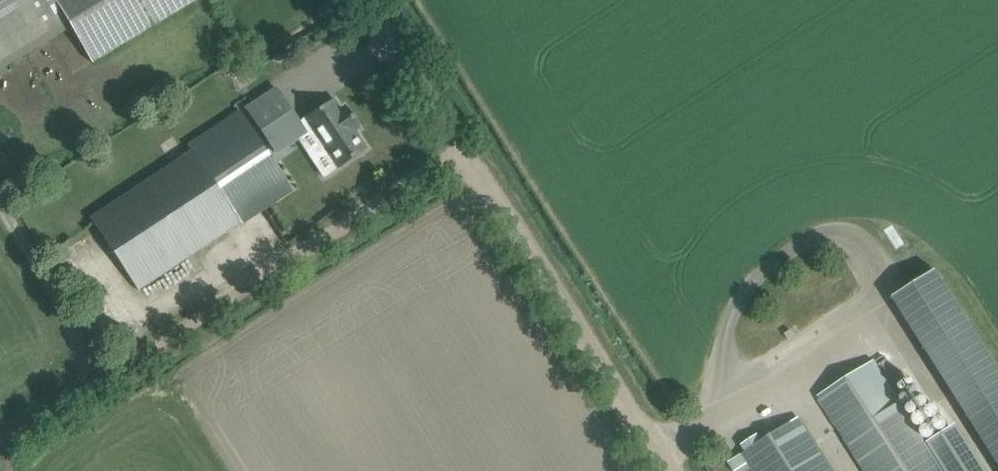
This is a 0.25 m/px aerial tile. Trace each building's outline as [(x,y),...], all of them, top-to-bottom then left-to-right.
[(69,24),(92,61),(194,0),(0,0),(0,66),(69,24)] [(367,148),(356,131),(360,128),(345,105),(341,108),(335,99),(305,119),(307,122),(302,125),(277,87),(247,108),(277,153),(312,129),(326,151),(331,148),(342,164),(367,148)] [(139,289),(293,187),(241,112),(189,146),(191,149),(90,216),(139,289)] [(938,268),(892,298),(997,464),(997,363),(938,268)] [(875,360),(819,395),(867,470),(945,470),(875,360)] [(744,453),(755,470),(834,470),(800,417),(763,440),(759,434),(743,444),(747,451),(744,453)] [(729,461),(736,470),(755,470),(744,453),(729,461)]
